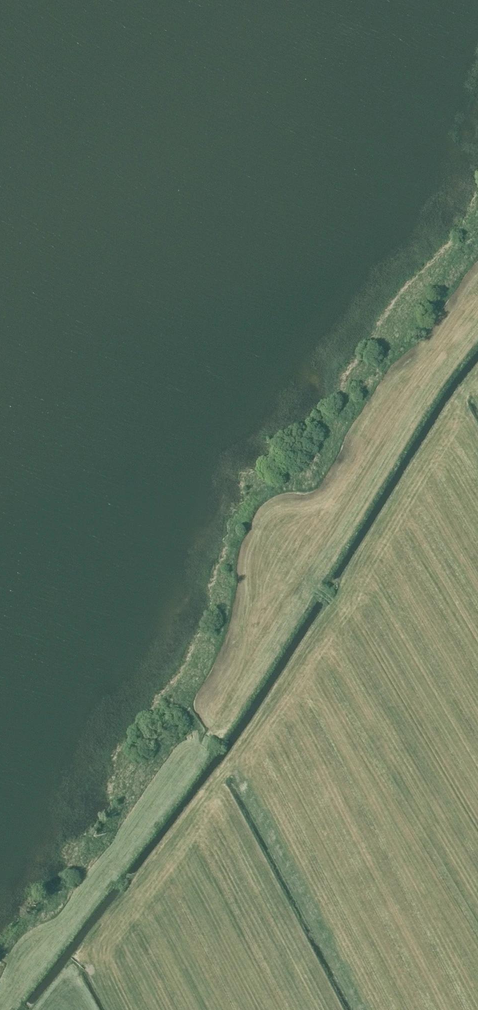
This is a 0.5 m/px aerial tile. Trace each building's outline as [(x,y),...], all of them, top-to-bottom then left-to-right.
[(208,736),(219,734),(217,725),(207,726),(208,736)]
